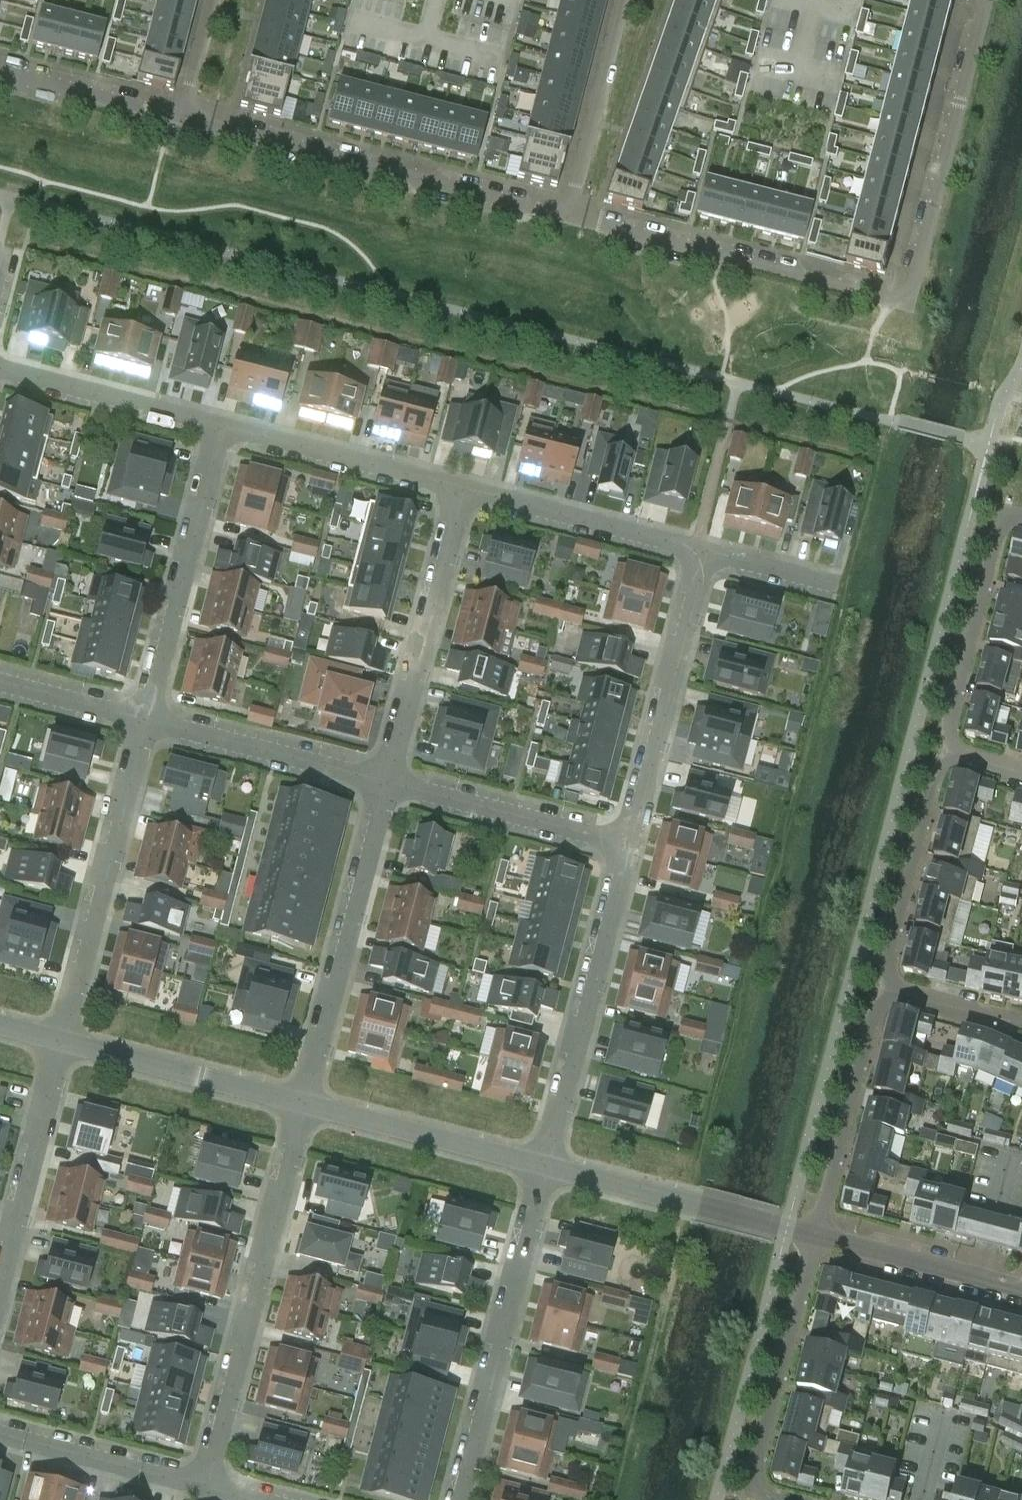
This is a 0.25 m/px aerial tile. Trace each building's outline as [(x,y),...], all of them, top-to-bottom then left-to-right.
[(123,12),(126,0),(118,0),(116,10),(123,12)] [(195,8),(164,0),(157,0),(152,20),(189,29),(195,8)] [(306,16),(310,0),(268,0),(267,6),(306,16)] [(559,13),(598,23),(604,2),(596,0),(563,0),(559,13)] [(670,16),(712,31),(719,10),(690,0),(676,0),(670,16)] [(719,10),(722,0),(690,0),(719,10)] [(911,12),(948,21),(953,0),(951,0),(914,0),(911,12)] [(763,16),(766,4),(758,2),(755,14),(763,16)] [(261,27),(300,37),(306,16),(267,6),(261,27)] [(330,9),(327,20),(335,22),(343,24),(346,13),(338,11),(330,9)] [(32,47),(53,52),(63,15),(41,10),(32,47)] [(123,12),(116,10),(113,21),(120,23),(123,12)] [(862,11),(859,22),(867,24),(870,13),(862,11)] [(911,12),(905,33),(942,42),(948,21),(911,12)] [(521,13),(518,25),(526,27),(529,15),(521,13)] [(598,23),(559,13),(554,34),(593,44),(598,23)] [(75,58),(84,21),(63,15),(53,52),(75,58)] [(670,16),(663,37),(705,51),(712,31),(670,16)] [(23,30),(30,32),(33,21),(26,19),(23,30)] [(184,50),(189,29),(152,20),(147,41),(184,50)] [(106,26),(84,21),(75,58),(97,63),(106,26)] [(340,36),(343,24),(335,22),(332,34),(340,36)] [(867,24),(859,22),(856,34),(864,36),(867,24)] [(523,39),(526,27),(518,25),(515,37),(523,39)] [(295,58),(300,37),(261,27),(256,48),(295,58)] [(30,32),(23,30),(19,42),(27,44),(30,32)] [(758,34),(750,32),(747,44),(755,46),(758,34)] [(905,33),(900,54),(937,63),(942,42),(905,33)] [(593,44),(554,34),(549,55),(588,65),(593,44)] [(663,37),(656,57),(698,72),(705,51),(663,37)] [(105,51),(113,53),(116,42),(108,40),(105,51)] [(147,41),(142,62),(179,71),(184,50),(147,41)] [(755,46),(747,44),(744,56),(752,58),(755,46)] [(295,58),(256,48),(250,69),(289,79),(295,58)] [(110,65),(113,53),(105,51),(102,63),(110,65)] [(327,52),(324,64),(332,66),(335,54),(327,52)] [(849,64),(856,66),(859,54),(852,52),(849,64)] [(355,61),(366,64),(369,56),(357,53),(355,61)] [(900,54),(895,75),(932,84),(937,63),(900,54)] [(511,55),(508,67),(516,69),(519,57),(511,55)] [(549,55),(543,76),(582,86),(588,65),(549,55)] [(380,59),(369,56),(366,64),(378,67),(380,59)] [(656,57),(649,78),(691,92),(698,72),(656,57)] [(173,92),(179,71),(142,62),(136,83),(173,92)] [(329,78),(332,66),(324,64),(321,76),(329,78)] [(397,72),(408,75),(410,67),(399,64),(397,72)] [(856,66),(849,64),(846,76),(853,78),(856,66)] [(422,70),(410,67),(408,75),(420,78),(422,70)] [(513,80),(516,69),(508,67),(505,78),(513,80)] [(289,79),(250,69),(245,90),(284,100),(289,79)] [(438,83),(450,86),(452,78),(440,75),(438,83)] [(737,86),(745,88),(748,77),(740,75),(737,86)] [(895,75),(889,96),(926,105),(932,84),(895,75)] [(543,76),(538,97),(577,107),(582,86),(543,76)] [(464,81),(452,78),(450,86),(462,89),(464,81)] [(678,112),(683,114),(691,92),(649,78),(642,98),(678,111),(678,112)] [(471,91),(483,94),(485,86),(473,83),(471,91)] [(338,84),(328,123),(349,128),(359,89),(338,84)] [(742,100),(745,88),(737,86),(734,98),(742,100)] [(371,134),(381,95),(359,89),(349,128),(371,134)] [(279,121),(284,100),(245,90),(240,111),(279,121)] [(316,94),(313,106),(321,108),(324,96),(316,94)] [(838,106),(846,108),(849,96),(841,94),(838,106)] [(392,139),(402,100),(381,95),(371,134),(392,139)] [(889,96),(884,117),(921,126),(926,105),(889,96)] [(500,97),(497,109),(505,111),(508,99),(500,97)] [(571,129),(577,107),(538,97),(532,119),(571,129)] [(642,98),(635,119),(671,131),(678,112),(678,111),(642,98)] [(402,100),(392,139),(413,145),(423,106),(402,100)] [(318,120),(321,108),(313,106),(310,118),(318,120)] [(434,150),(444,111),(423,106),(413,145),(434,150)] [(846,108),(838,106),(835,117),(843,119),(846,108)] [(502,122),(505,111),(497,109),(494,120),(502,122)] [(434,150),(455,156),(465,116),(444,111),(434,150)] [(486,122),(465,116),(455,156),(476,161),(486,122)] [(884,117),(879,137),(916,147),(921,126),(884,117)] [(532,119),(527,140),(566,150),(571,129),(532,119)] [(635,119),(628,139),(664,152),(671,131),(635,119)] [(728,122),(727,126),(725,134),(733,136),(735,124),(728,122)] [(725,134),(727,126),(715,123),(713,131),(725,134)] [(827,147),(835,149),(838,138),(830,136),(827,147)] [(727,148),(729,140),(718,137),(716,145),(727,148)] [(879,137),(873,158),(910,168),(916,147),(879,137)] [(489,139),(486,151),(495,153),(498,141),(489,139)] [(628,139),(620,160),(657,172),(664,152),(628,139)] [(561,171),(566,150),(527,140),(521,161),(561,171)] [(757,155),(759,148),(748,145),(746,152),(757,155)] [(835,149),(827,147),(825,155),(837,158),(839,150),(835,149)] [(771,151),(759,148),(757,155),(769,158),(771,151)] [(492,165),(495,153),(486,151),(483,163),(492,165)] [(695,163),(703,165),(706,154),(698,151),(695,163)] [(801,158),(789,155),(787,163),(799,166),(801,158)] [(801,158),(799,166),(810,169),(812,161),(801,158)] [(873,158),(868,179),(905,189),(910,168),(873,158)] [(620,160),(614,179),(613,180),(648,192),(648,193),(649,194),(657,172),(620,160)] [(555,192),(561,171),(521,161),(516,182),(555,192)] [(700,177),(703,165),(695,163),(692,175),(700,177)] [(641,213),(648,193),(648,192),(613,180),(614,179),(612,179),(604,203),(621,207),(621,208),(641,213)] [(821,190),(829,193),(832,181),(824,179),(821,190)] [(868,179),(863,200),(900,210),(905,189),(868,179)] [(717,223),(727,186),(705,181),(696,218),(717,223)] [(748,191),(727,186),(717,223),(738,228),(748,191)] [(818,202),(826,204),(829,193),(821,190),(818,202)] [(769,197),(748,191),(738,228),(760,234),(769,197)] [(687,194),(684,206),(692,208),(695,196),(687,194)] [(791,202),(769,197),(760,234),(781,239),(791,202)] [(863,200),(857,221),(894,231),(900,210),(863,200)] [(812,208),(791,202),(781,239),(802,245),(812,208)] [(678,213),(690,216),(692,208),(684,206),(680,205),(678,213)] [(810,233),(818,235),(821,223),(813,221),(810,233)] [(857,221),(851,244),(853,245),(853,244),(889,253),(889,252),(894,231),(857,221)] [(810,233),(807,245),(815,247),(818,235),(810,233)] [(891,252),(889,252),(889,253),(853,244),(853,245),(847,266),(867,271),(885,275),(891,252)] [(118,276),(106,273),(100,297),(112,300),(118,276)] [(27,284),(21,282),(17,295),(24,297),(27,284)] [(46,347),(60,294),(30,286),(18,332),(31,335),(29,343),(46,347)] [(181,293),(169,290),(163,314),(175,317),(178,306),(181,293)] [(181,293),(178,306),(201,312),(205,299),(181,293)] [(60,294),(46,347),(63,352),(65,344),(78,347),(87,313),(74,310),(77,298),(60,294)] [(252,311),(240,308),(234,332),(246,335),(252,311)] [(96,356),(123,363),(133,325),(106,318),(96,356)] [(304,350),(310,326),(298,323),(292,347),(304,350)] [(160,333),(133,325),(123,363),(136,367),(134,374),(148,378),(160,333)] [(183,330),(173,372),(196,378),(194,386),(207,389),(209,381),(222,332),(198,326),(196,334),(183,330)] [(322,329),(310,326),(304,350),(315,353),(322,329)] [(379,369),(385,345),(373,342),(367,366),(379,369)] [(397,349),(385,345),(379,369),(391,372),(397,349)] [(252,405),(264,361),(238,355),(229,391),(243,394),(241,402),(252,405)] [(449,387),(455,364),(443,360),(437,384),(449,387)] [(264,361),(252,405),(264,408),(266,400),(280,404),(289,368),(264,361)] [(327,416),(337,378),(310,371),(298,416),(312,420),(314,412),(327,416)] [(337,378),(327,416),(354,423),(364,385),(337,378)] [(515,380),(513,392),(525,395),(527,383),(515,380)] [(530,383),(524,407),(536,410),(542,386),(530,383)] [(408,399),(409,399),(411,391),(385,385),(374,428),(388,432),(386,439),(397,442),(408,399)] [(408,399),(397,442),(409,445),(411,438),(425,441),(437,394),(412,388),(411,391),(409,399),(408,399)] [(588,398),(582,422),(594,425),(600,401),(588,398)] [(471,457),(485,404),(468,399),(465,411),(452,407),(443,442),(456,445),(454,453),(471,457)] [(485,404),(471,457),(488,462),(490,454),(503,457),(514,411),(485,404)] [(2,429),(5,430),(5,429),(40,438),(40,437),(48,439),(53,418),(8,407),(2,429)] [(653,439),(660,413),(644,409),(638,435),(653,439)] [(95,420),(92,431),(109,436),(111,424),(95,420)] [(553,436),(554,436),(556,429),(530,422),(519,465),(532,469),(530,477),(542,480),(553,436)] [(42,461),(48,439),(40,437),(40,438),(5,429),(5,430),(0,447),(0,450),(42,461)] [(75,434),(72,446),(80,448),(83,437),(75,434)] [(728,459),(740,462),(746,438),(734,435),(728,459)] [(117,466),(170,479),(175,462),(167,460),(170,448),(125,436),(117,466)] [(553,436),(542,480),(554,483),(556,475),(569,478),(579,443),(554,436),(553,436)] [(599,436),(593,460),(604,463),(597,490),(610,493),(609,496),(624,500),(629,481),(625,480),(631,457),(618,454),(621,442),(599,436)] [(77,459),(80,448),(72,446),(69,457),(77,459)] [(29,480),(36,482),(42,461),(0,450),(0,472),(29,480)] [(801,452),(794,476),(807,479),(813,455),(801,452)] [(658,453),(647,494),(665,499),(663,507),(681,511),(683,504),(684,504),(694,462),(658,453)] [(810,468),(821,470),(824,459),(813,456),(810,468)] [(170,479),(117,466),(112,483),(124,486),(121,498),(155,507),(158,494),(166,496),(170,479)] [(242,498),(280,508),(287,481),(249,471),(242,498)] [(0,472),(0,495),(23,501),(29,480),(0,472)] [(312,474),(308,486),(332,492),(336,480),(312,474)] [(64,476),(61,489),(69,491),(72,479),(64,476)] [(753,526),(763,488),(736,481),(726,519),(753,526)] [(763,488),(753,526),(766,529),(764,537),(778,540),(780,533),(783,521),(792,523),(798,499),(789,497),(790,495),(763,488)] [(812,493),(801,534),(825,540),(823,548),(836,551),(838,544),(851,495),(827,488),(825,496),(812,493)] [(370,503),(364,526),(372,528),(372,527),(409,536),(415,515),(405,512),(390,508),(392,499),(377,495),(375,504),(370,503)] [(280,508),(242,498),(235,525),(273,535),(280,508)] [(390,508),(405,512),(407,503),(392,499),(390,508)] [(73,500),(71,507),(69,514),(93,520),(96,506),(73,500)] [(68,519),(69,514),(71,507),(63,505),(60,517),(68,519)] [(332,517),(339,519),(342,507),(335,505),(332,517)] [(19,544),(25,519),(0,512),(0,539),(19,544)] [(68,519),(60,517),(44,513),(41,525),(64,531),(68,519)] [(337,530),(339,519),(332,517),(329,528),(337,530)] [(149,531),(107,520),(98,557),(139,567),(140,567),(147,569),(151,556),(143,554),(149,531)] [(359,546),(404,557),(409,536),(372,527),(372,528),(364,526),(359,546)] [(1018,536),(1008,576),(1021,580),(1021,537),(1018,536)] [(0,539),(0,566),(12,569),(19,544),(0,539)] [(483,577),(509,584),(525,588),(528,575),(534,551),(493,540),(493,541),(485,539),(481,552),(489,554),(483,577)] [(307,556),(315,558),(318,546),(294,540),(291,552),(307,556)] [(573,554),(597,560),(600,548),(577,542),(573,554)] [(219,553),(215,569),(271,583),(278,556),(238,546),(235,557),(219,553)] [(361,569),(396,578),(401,558),(403,558),(404,557),(359,546),(354,566),(361,568),(361,569)] [(321,558),(329,560),(332,549),(324,547),(321,558)] [(56,566),(43,563),(40,574),(53,577),(56,566)] [(356,590),(391,599),(396,578),(361,569),(361,568),(354,566),(348,588),(355,590),(356,590)] [(612,594),(649,603),(656,576),(619,566),(612,594)] [(114,572),(104,569),(102,578),(112,580),(114,572)] [(317,569),(314,579),(326,582),(328,572),(317,569)] [(29,571),(26,583),(50,589),(53,577),(40,574),(29,571)] [(210,589),(207,601),(250,612),(257,587),(221,578),(218,591),(210,589)] [(298,590),(306,592),(309,581),(297,578),(294,590),(298,591),(298,590)] [(89,602),(97,604),(97,603),(132,612),(132,613),(140,615),(145,593),(137,591),(137,590),(95,579),(89,602)] [(55,592),(62,594),(65,583),(58,581),(55,592)] [(23,584),(19,599),(32,602),(45,605),(49,591),(23,584)] [(728,593),(725,606),(733,608),(727,631),(768,642),(778,605),(780,595),(746,586),(743,596),(736,595),(728,593)] [(348,588),(342,609),(350,611),(385,620),(391,599),(356,590),(355,590),(348,588)] [(59,606),(62,594),(55,592),(52,604),(59,606)] [(649,603),(612,594),(605,621),(650,632),(654,618),(646,616),(649,603)] [(1003,595),(997,619),(1021,626),(1021,600),(1003,595)] [(463,607),(460,619),(503,630),(503,631),(511,633),(518,607),(474,596),(471,609),(463,607)] [(250,612),(207,601),(204,613),(212,615),(208,628),(244,637),(250,612)] [(557,619),(560,608),(560,607),(536,601),(533,613),(556,619),(557,619)] [(97,603),(97,604),(92,623),(92,624),(127,633),(132,613),(132,612),(97,603)] [(814,615),(830,619),(833,607),(817,603),(814,615)] [(309,604),(306,616),(314,618),(317,606),(309,604)] [(560,608),(557,619),(557,620),(564,622),(580,626),(583,614),(560,608)] [(301,613),(285,609),(282,621),(298,624),(301,613)] [(460,619),(457,631),(465,633),(461,646),(497,655),(507,658),(513,633),(511,633),(503,631),(503,630),(460,619)] [(557,620),(557,619),(556,619),(553,632),(561,634),(564,622),(557,620)] [(1009,661),(1021,665),(1021,626),(997,619),(991,644),(1012,649),(1009,661)] [(79,643),(121,654),(127,633),(92,624),(92,623),(84,621),(79,643)] [(44,634),(52,636),(55,624),(47,622),(44,634)] [(334,631),(327,658),(382,673),(386,656),(371,652),(374,641),(334,631)] [(49,648),(52,636),(44,634),(41,646),(49,648)] [(584,636),(577,663),(638,679),(642,663),(627,659),(630,648),(584,636)] [(212,647),(226,650),(229,641),(215,637),(212,647)] [(300,651),(303,640),(295,638),(292,649),(300,651)] [(79,643),(73,665),(97,671),(116,676),(123,678),(129,656),(121,654),(79,643)] [(285,643),(282,654),(290,657),(293,645),(285,643)] [(193,656),(190,668),(233,679),(240,654),(226,650),(212,647),(204,645),(201,658),(193,656)] [(717,670),(709,668),(706,681),(713,683),(763,696),(772,659),(723,647),(717,670)] [(547,651),(538,649),(534,662),(543,665),(547,651)] [(290,657),(282,654),(266,650),(263,662),(287,668),(290,657)] [(293,654),(291,662),(302,664),(304,656),(293,654)] [(451,654),(447,670),(462,674),(460,685),(505,696),(512,669),(451,654)] [(976,699),(999,705),(1000,704),(1002,695),(1016,698),(1021,674),(1021,665),(1009,661),(988,655),(976,699)] [(553,656),(553,657),(549,670),(570,676),(573,662),(553,656)] [(518,671),(542,677),(545,665),(543,665),(534,662),(521,659),(518,671)] [(815,675),(818,663),(803,659),(800,671),(815,675)] [(311,662),(302,696),(322,701),(319,714),(324,716),(320,729),(365,740),(370,720),(362,718),(369,691),(355,688),(359,675),(311,662)] [(233,679),(190,668),(187,680),(195,682),(191,695),(227,704),(233,679)] [(586,704),(621,713),(627,691),(584,680),(578,703),(586,705),(586,704)] [(525,710),(533,712),(536,700),(528,698),(525,710)] [(694,727),(747,740),(755,711),(709,699),(706,712),(698,710),(694,727)] [(999,705),(976,699),(967,736),(1007,746),(1010,731),(994,727),(999,705)] [(436,728),(489,742),(497,712),(451,700),(448,713),(440,711),(436,728)] [(542,702),(539,714),(547,716),(550,704),(542,702)] [(616,734),(621,713),(586,704),(586,705),(581,724),(581,725),(616,734)] [(250,709),(247,721),(271,728),(274,716),(250,709)] [(527,723),(530,712),(520,710),(517,721),(527,723)] [(543,728),(547,716),(539,714),(536,726),(543,728)] [(800,735),(804,718),(790,715),(786,731),(800,735)] [(581,725),(581,724),(573,722),(567,745),(575,747),(575,746),(610,755),(616,734),(581,725)] [(747,740),(694,727),(689,744),(697,746),(694,759),(740,770),(747,740)] [(489,742),(436,728),(432,745),(439,747),(436,760),(482,771),(489,742)] [(53,732),(43,769),(85,780),(91,756),(98,758),(102,745),(94,743),(53,732)] [(539,747),(531,745),(528,756),(536,758),(539,747)] [(605,776),(610,755),(575,746),(575,747),(570,766),(570,767),(605,776)] [(782,752),(779,763),(790,766),(793,755),(782,752)] [(533,770),(536,758),(528,756),(525,768),(533,770)] [(174,792),(169,811),(204,820),(215,774),(169,762),(167,771),(163,770),(160,783),(164,784),(162,789),(174,792)] [(570,767),(570,766),(562,764),(557,787),(599,798),(605,776),(570,767)] [(2,784),(14,787),(17,774),(5,771),(2,784)] [(676,795),(673,808),(681,810),(680,811),(722,821),(728,797),(710,793),(713,780),(690,774),(684,797),(676,795)] [(970,819),(970,818),(975,797),(992,801),(996,787),(956,777),(946,813),(970,819)] [(33,814),(41,816),(41,815),(85,827),(88,815),(80,813),(84,799),(40,788),(33,814)] [(281,791),(279,797),(270,832),(244,932),(305,948),(337,822),(324,818),(328,803),(281,791)] [(578,796),(564,792),(562,803),(575,806),(578,796)] [(1018,794),(1011,821),(1021,824),(1021,795),(1018,794)] [(223,911),(220,923),(220,926),(228,928),(255,822),(257,815),(249,813),(247,821),(242,841),(238,853),(227,899),(223,911)] [(935,857),(956,862),(970,865),(981,821),(970,818),(970,819),(946,813),(935,857)] [(41,815),(41,816),(35,841),(71,850),(74,836),(82,838),(85,827),(41,815)] [(223,815),(218,835),(242,841),(247,821),(223,815)] [(145,841),(142,853),(186,864),(192,866),(201,832),(166,822),(164,831),(156,829),(153,843),(145,841)] [(665,855),(702,865),(709,838),(672,828),(665,855)] [(411,859),(408,872),(433,878),(435,870),(440,871),(443,857),(447,858),(452,838),(419,830),(415,844),(406,842),(404,850),(407,851),(405,857),(411,859)] [(731,832),(728,844),(751,850),(754,838),(731,832)] [(13,853),(6,881),(67,896),(71,880),(55,876),(58,865),(13,853)] [(186,864),(142,853),(139,864),(147,866),(143,880),(179,889),(186,864)] [(702,865),(665,855),(658,882),(695,892),(702,865)] [(574,893),(574,894),(582,896),(588,874),(580,872),(580,871),(537,860),(531,883),(539,885),(540,884),(574,893)] [(500,862),(497,873),(505,875),(508,864),(500,862)] [(932,869),(926,892),(960,901),(960,903),(972,906),(978,881),(980,882),(983,869),(970,865),(956,862),(953,874),(932,869)] [(503,887),(505,875),(497,873),(494,885),(503,887)] [(1002,895),(1018,898),(1021,887),(1005,883),(1002,895)] [(569,914),(574,894),(574,893),(540,884),(539,885),(534,905),(569,914)] [(387,903),(384,915),(427,926),(433,901),(398,892),(394,905),(387,903)] [(926,892),(915,935),(938,941),(937,943),(947,945),(949,946),(960,903),(960,901),(926,892)] [(200,905),(215,909),(223,911),(227,899),(203,893),(200,905)] [(715,895),(711,907),(735,913),(738,901),(715,895)] [(1016,909),(1018,898),(1002,895),(1000,905),(1016,909)] [(456,909),(480,915),(483,903),(459,897),(456,909)] [(186,909),(147,899),(144,910),(128,906),(124,922),(179,937),(186,909)] [(50,944),(55,927),(47,925),(50,912),(5,900),(0,918),(0,931),(50,944)] [(647,923),(644,936),(648,937),(648,938),(689,949),(690,945),(699,912),(675,906),(659,902),(657,901),(657,902),(649,900),(646,913),(654,915),(651,924),(647,923)] [(498,906),(490,904),(487,915),(495,917),(498,906)] [(529,926),(564,935),(569,914),(534,905),(529,925),(529,926)] [(220,923),(223,911),(215,909),(212,921),(220,923)] [(427,926),(384,915),(380,927),(388,929),(385,942),(420,951),(427,926)] [(491,929),(495,917),(487,915),(483,927),(491,929)] [(558,956),(558,955),(564,935),(529,926),(529,925),(521,923),(515,945),(558,956)] [(0,931),(0,963),(35,972),(38,959),(46,961),(50,944),(0,931)] [(125,952),(121,965),(159,974),(166,947),(121,935),(117,950),(125,952)] [(915,935),(905,972),(945,983),(948,968),(947,968),(950,958),(945,956),(947,945),(937,943),(938,941),(915,935)] [(188,952),(212,958),(215,946),(191,939),(188,952)] [(982,991),(982,994),(1004,998),(1011,962),(1014,948),(992,943),(988,964),(982,991)] [(268,952),(237,944),(234,955),(265,963),(268,952)] [(558,956),(515,945),(510,966),(553,978),(553,977),(561,979),(566,958),(558,955),(558,956)] [(436,966),(375,950),(370,966),(386,970),(383,981),(429,993),(436,966)] [(639,955),(632,982),(670,992),(683,996),(690,969),(676,966),(677,965),(639,955)] [(743,957),(736,955),(729,959),(727,966),(740,969),(743,957)] [(698,959),(695,971),(719,977),(722,966),(698,959)] [(475,961),(472,970),(472,973),(484,976),(487,964),(475,961)] [(973,961),(967,988),(982,991),(988,964),(973,961)] [(1004,998),(1021,1002),(1021,964),(1011,962),(1004,998)] [(238,993),(292,1006),(296,989),(288,987),(292,975),(246,963),(238,993)] [(121,965),(114,992),(152,1001),(159,974),(121,965)] [(192,977),(190,982),(205,986),(206,980),(192,977)] [(488,1006),(512,1012),(509,1021),(531,1027),(534,1017),(537,1007),(552,1011),(557,994),(495,979),(488,1006)] [(174,1007),(171,1019),(195,1025),(198,1013),(204,988),(183,982),(176,1007),(174,1007)] [(670,992),(632,982),(625,1010),(663,1019),(670,992)] [(292,1006),(238,993),(234,1010),(246,1013),(242,1026),(276,1034),(280,1022),(287,1024),(292,1006)] [(451,994),(448,1006),(456,1008),(459,996),(451,994)] [(370,1000),(363,1027),(400,1037),(407,1010),(370,1000)] [(456,1008),(448,1006),(432,1002),(429,1014),(453,1020),(456,1008)] [(464,1010),(456,1008),(453,1020),(477,1026),(480,1014),(464,1010)] [(895,1012),(887,1046),(910,1052),(910,1051),(915,1032),(930,1036),(934,1022),(895,1012)] [(678,1035),(702,1041),(705,1029),(681,1022),(678,1035)] [(393,1064),(400,1037),(363,1027),(359,1040),(352,1038),(348,1052),(393,1064)] [(624,1029),(616,1027),(613,1040),(621,1042),(615,1066),(656,1076),(666,1040),(624,1029)] [(956,1065),(977,1071),(989,1036),(964,1029),(959,1051),(960,1052),(956,1065)] [(491,1059),(529,1069),(536,1042),(498,1032),(491,1059)] [(1011,1045),(989,1036),(977,1071),(997,1079),(1011,1045)] [(1016,1088),(1021,1075),(1021,1050),(1011,1045),(997,1079),(1016,1088)] [(445,1050),(433,1046),(430,1058),(442,1061),(445,1050)] [(887,1046),(875,1091),(897,1097),(897,1095),(904,1097),(912,1067),(932,1072),(936,1058),(910,1051),(910,1052),(887,1046)] [(936,1058),(932,1072),(953,1078),(956,1065),(960,1052),(959,1051),(946,1048),(943,1060),(936,1058)] [(491,1059),(485,1086),(492,1088),(489,1100),(507,1104),(510,1093),(514,1094),(522,1096),(530,1098),(534,1083),(526,1081),(529,1069),(491,1059)] [(436,1086),(439,1074),(415,1068),(412,1080),(436,1086)] [(439,1074),(436,1086),(460,1092),(463,1080),(439,1074)] [(597,1102),(593,1115),(601,1117),(603,1118),(618,1122),(643,1128),(652,1091),(611,1081),(604,1104),(597,1102)] [(866,1126),(895,1133),(904,1136),(910,1114),(921,1117),(925,1102),(904,1097),(897,1095),(897,1097),(894,1108),(872,1103),(866,1126)] [(79,1127),(73,1151),(97,1157),(93,1169),(117,1175),(120,1161),(105,1157),(107,1147),(111,1148),(116,1130),(112,1129),(115,1118),(84,1110),(83,1114),(77,1112),(74,1126),(79,1127)] [(615,1133),(618,1122),(603,1118),(600,1130),(615,1133)] [(959,1136),(962,1124),(951,1121),(948,1133),(959,1136)] [(974,1127),(962,1124),(959,1136),(971,1139),(974,1127)] [(866,1126),(855,1169),(878,1175),(878,1176),(909,1184),(913,1170),(887,1163),(895,1133),(866,1126)] [(984,1141),(997,1144),(999,1134),(987,1131),(984,1141)] [(999,1134),(997,1144),(1009,1147),(1011,1137),(999,1134)] [(934,1148),(942,1150),(945,1137),(937,1135),(934,1148)] [(229,1147),(242,1150),(244,1141),(231,1138),(229,1147)] [(229,1147),(204,1141),(198,1165),(195,1177),(211,1181),(236,1188),(243,1165),(250,1167),(254,1154),(246,1152),(246,1151),(242,1150),(229,1147)] [(140,1164),(136,1180),(149,1184),(153,1167),(140,1164)] [(878,1175),(855,1169),(844,1208),(883,1218),(887,1202),(872,1198),(878,1176),(878,1175)] [(913,1170),(909,1184),(906,1197),(919,1200),(920,1201),(924,1187),(927,1174),(913,1170)] [(368,1183),(322,1171),(322,1173),(317,1172),(314,1185),(318,1186),(315,1199),(336,1204),(333,1216),(356,1222),(359,1210),(361,1210),(368,1183)] [(56,1184),(53,1196),(97,1207),(103,1182),(68,1173),(64,1186),(56,1184)] [(153,1185),(129,1179),(126,1190),(150,1196),(153,1185)] [(920,1201),(919,1200),(913,1226),(934,1231),(944,1193),(924,1187),(920,1201)] [(934,1231),(993,1247),(1021,1254),(1021,1227),(999,1221),(983,1217),(963,1212),(964,1209),(968,1193),(945,1187),(944,1193),(934,1231)] [(224,1202),(226,1195),(207,1191),(206,1197),(224,1202)] [(183,1192),(176,1219),(237,1235),(241,1218),(226,1214),(228,1203),(224,1202),(206,1197),(183,1192)] [(90,1233),(97,1207),(53,1196),(50,1208),(58,1210),(55,1223),(90,1233)] [(438,1236),(436,1240),(478,1251),(484,1227),(492,1229),(495,1216),(487,1214),(446,1203),(438,1236)] [(170,1217),(146,1211),(143,1223),(167,1229),(170,1217)] [(300,1241),(296,1256),(356,1272),(359,1260),(345,1256),(350,1238),(339,1235),(342,1224),(314,1217),(310,1231),(307,1230),(303,1242),(300,1241)] [(563,1234),(559,1247),(567,1249),(561,1272),(603,1283),(612,1246),(615,1235),(580,1226),(577,1237),(571,1235),(571,1236),(563,1234)] [(189,1233),(182,1260),(219,1270),(223,1257),(231,1259),(234,1245),(189,1233)] [(103,1234),(100,1245),(135,1254),(138,1243),(103,1234)] [(392,1255),(396,1238),(379,1234),(375,1251),(392,1255)] [(401,1254),(404,1242),(396,1239),(393,1252),(401,1254)] [(48,1266),(40,1264),(37,1276),(44,1278),(44,1279),(86,1290),(92,1266),(76,1262),(79,1249),(54,1242),(48,1266)] [(424,1257),(417,1284),(478,1300),(482,1284),(466,1280),(469,1269),(424,1257)] [(212,1299),(219,1270),(182,1260),(174,1289),(212,1299)] [(362,1285),(381,1290),(384,1277),(365,1272),(362,1285)] [(838,1301),(860,1307),(866,1284),(827,1274),(817,1313),(833,1317),(838,1301)] [(150,1292),(153,1281),(130,1275),(127,1286),(150,1292)] [(286,1293),(283,1305),(326,1316),(326,1317),(334,1319),(340,1293),(297,1282),(294,1295),(286,1293)] [(866,1284),(860,1307),(851,1340),(865,1344),(871,1319),(908,1329),(910,1320),(911,1320),(917,1297),(866,1284)] [(359,1287),(356,1299),(379,1305),(382,1293),(359,1287)] [(553,1289),(546,1316),(583,1326),(590,1299),(553,1289)] [(402,1290),(400,1300),(428,1307),(430,1298),(402,1290)] [(604,1291),(601,1303),(624,1309),(627,1297),(604,1291)] [(24,1307),(21,1319),(65,1330),(65,1329),(71,1305),(36,1296),(32,1309),(24,1307)] [(651,1303),(627,1297),(624,1309),(635,1312),(632,1323),(645,1327),(651,1303)] [(908,1329),(901,1356),(933,1364),(934,1361),(938,1344),(937,1344),(947,1305),(917,1297),(911,1320),(910,1320),(908,1329)] [(98,1301),(95,1312),(119,1318),(122,1307),(98,1301)] [(415,1304),(408,1334),(461,1348),(466,1331),(458,1329),(461,1316),(415,1304)] [(154,1305),(147,1332),(208,1348),(212,1332),(196,1328),(199,1317),(154,1305)] [(326,1316),(283,1305),(280,1317),(288,1319),(284,1332),(320,1341),(326,1317),(326,1316)] [(938,1344),(934,1361),(963,1369),(965,1361),(978,1313),(947,1305),(937,1344),(938,1344)] [(978,1313),(965,1361),(985,1366),(988,1357),(989,1357),(999,1318),(978,1313)] [(132,1318),(121,1315),(117,1328),(129,1331),(132,1318)] [(576,1353),(583,1326),(546,1316),(539,1343),(576,1353)] [(1019,1324),(999,1318),(989,1357),(988,1357),(985,1366),(1007,1372),(1019,1324)] [(73,1331),(65,1329),(65,1330),(21,1319),(18,1331),(26,1333),(23,1346),(66,1357),(73,1331)] [(1019,1324),(1007,1372),(1021,1376),(1021,1324),(1019,1324)] [(121,1332),(118,1343),(135,1348),(138,1337),(121,1332)] [(457,1365),(461,1348),(408,1334),(400,1362),(446,1373),(449,1363),(457,1365)] [(831,1350),(847,1354),(861,1358),(865,1344),(851,1340),(835,1336),(831,1349),(831,1350)] [(804,1365),(842,1375),(847,1354),(831,1350),(831,1349),(810,1343),(804,1365)] [(344,1345),(341,1357),(365,1363),(367,1352),(344,1345)] [(154,1347),(149,1369),(191,1380),(199,1382),(204,1361),(197,1359),(197,1358),(154,1347)] [(117,1349),(114,1360),(122,1362),(125,1351),(117,1349)] [(279,1352),(272,1379),(309,1389),(316,1362),(279,1352)] [(362,1375),(362,1371),(365,1363),(341,1357),(338,1368),(362,1375)] [(595,1357),(592,1368),(616,1374),(619,1363),(595,1357)] [(80,1370),(103,1376),(106,1365),(83,1359),(80,1370)] [(114,1360),(111,1372),(119,1374),(122,1362),(114,1360)] [(530,1361),(527,1374),(534,1376),(528,1400),(569,1411),(579,1373),(568,1370),(538,1363),(530,1361)] [(64,1375),(22,1365),(16,1388),(8,1386),(5,1399),(13,1401),(13,1402),(54,1412),(64,1375)] [(817,1406),(833,1410),(844,1413),(848,1399),(837,1396),(842,1375),(804,1365),(798,1387),(820,1393),(817,1405),(817,1406)] [(143,1389),(143,1390),(186,1401),(188,1392),(196,1394),(199,1382),(191,1380),(149,1369),(143,1389)] [(362,1371),(362,1375),(358,1386),(366,1388),(370,1373),(362,1371)] [(361,1492),(394,1499),(420,1499),(447,1393),(391,1378),(361,1492)] [(302,1416),(309,1389),(272,1379),(265,1406),(302,1416)] [(880,1389),(892,1392),(895,1383),(883,1380),(880,1389)] [(898,1383),(895,1393),(906,1396),(908,1386),(898,1383)] [(358,1386),(355,1400),(363,1402),(366,1388),(358,1386)] [(106,1390),(103,1402),(111,1404),(114,1392),(106,1390)] [(143,1390),(138,1411),(180,1422),(180,1421),(186,1401),(143,1390)] [(942,1405),(953,1408),(955,1397),(945,1395),(942,1405)] [(891,1399),(878,1396),(876,1406),(888,1409),(891,1399)] [(817,1406),(817,1405),(795,1399),(783,1444),(807,1450),(806,1451),(839,1459),(843,1445),(825,1441),(833,1410),(817,1406)] [(359,1416),(363,1402),(355,1400),(351,1414),(359,1416)] [(963,1401),(960,1410),(974,1414),(976,1404),(963,1401)] [(111,1404),(103,1402),(100,1413),(108,1415),(111,1404)] [(990,1408),(976,1404),(974,1414),(988,1417),(990,1408)] [(188,1423),(180,1421),(180,1422),(138,1411),(132,1432),(175,1443),(183,1445),(188,1423)] [(597,1425),(599,1416),(582,1412),(580,1420),(597,1425)] [(355,1430),(359,1416),(351,1414),(348,1427),(348,1428),(355,1430)] [(512,1414),(508,1428),(516,1430),(513,1443),(550,1453),(555,1436),(568,1439),(575,1441),(577,1432),(576,1432),(577,1425),(558,1420),(556,1426),(512,1414)] [(1012,1430),(1017,1421),(1004,1415),(1000,1424),(1008,1428),(1012,1430)] [(321,1432),(345,1438),(348,1428),(348,1427),(325,1420),(321,1432)] [(577,1425),(576,1432),(577,1432),(599,1438),(602,1426),(597,1425),(580,1420),(579,1420),(577,1425)] [(986,1423),(975,1421),(972,1432),(983,1435),(986,1424),(986,1423)] [(1012,1430),(1021,1435),(1021,1424),(1017,1421),(1012,1430)] [(254,1464),(296,1475),(305,1438),(264,1427),(258,1451),(250,1449),(246,1461),(254,1463),(254,1464)] [(352,1444),(355,1430),(348,1428),(345,1438),(344,1442),(352,1444)] [(1013,1449),(1018,1440),(1005,1433),(1001,1442),(1013,1449)] [(328,1437),(324,1452),(337,1456),(341,1440),(328,1437)] [(1018,1440),(1013,1449),(1021,1453),(1021,1442),(1018,1440)] [(348,1459),(352,1444),(344,1442),(340,1457),(348,1459)] [(543,1480),(550,1453),(513,1443),(509,1456),(502,1454),(498,1468),(543,1480)] [(807,1450),(783,1444),(775,1478),(813,1488),(817,1473),(802,1469),(806,1451),(807,1450)] [(843,1445),(839,1459),(836,1471),(849,1474),(856,1448),(843,1445)] [(860,1499),(866,1499),(877,1457),(878,1453),(856,1447),(856,1448),(849,1474),(843,1496),(860,1499)] [(345,1472),(348,1459),(340,1457),(337,1470),(345,1472)] [(866,1499),(902,1499),(906,1485),(894,1482),(899,1463),(877,1457),(866,1499)] [(341,1486),(345,1472),(337,1470),(333,1484),(341,1486)] [(57,1486),(43,1483),(45,1475),(31,1471),(24,1499),(53,1499),(57,1486)] [(10,1478),(0,1476),(0,1499),(4,1499),(10,1478)] [(942,1499),(979,1499),(982,1490),(983,1485),(960,1479),(955,1498),(943,1495),(942,1499)] [(547,1493),(577,1499),(583,1499),(586,1490),(550,1481),(547,1493)] [(57,1486),(53,1499),(82,1499),(86,1485),(72,1482),(70,1489),(57,1486)] [(547,1496),(506,1486),(502,1499),(546,1499),(547,1496)] [(979,1499),(1000,1499),(1002,1496),(982,1490),(979,1499)]
